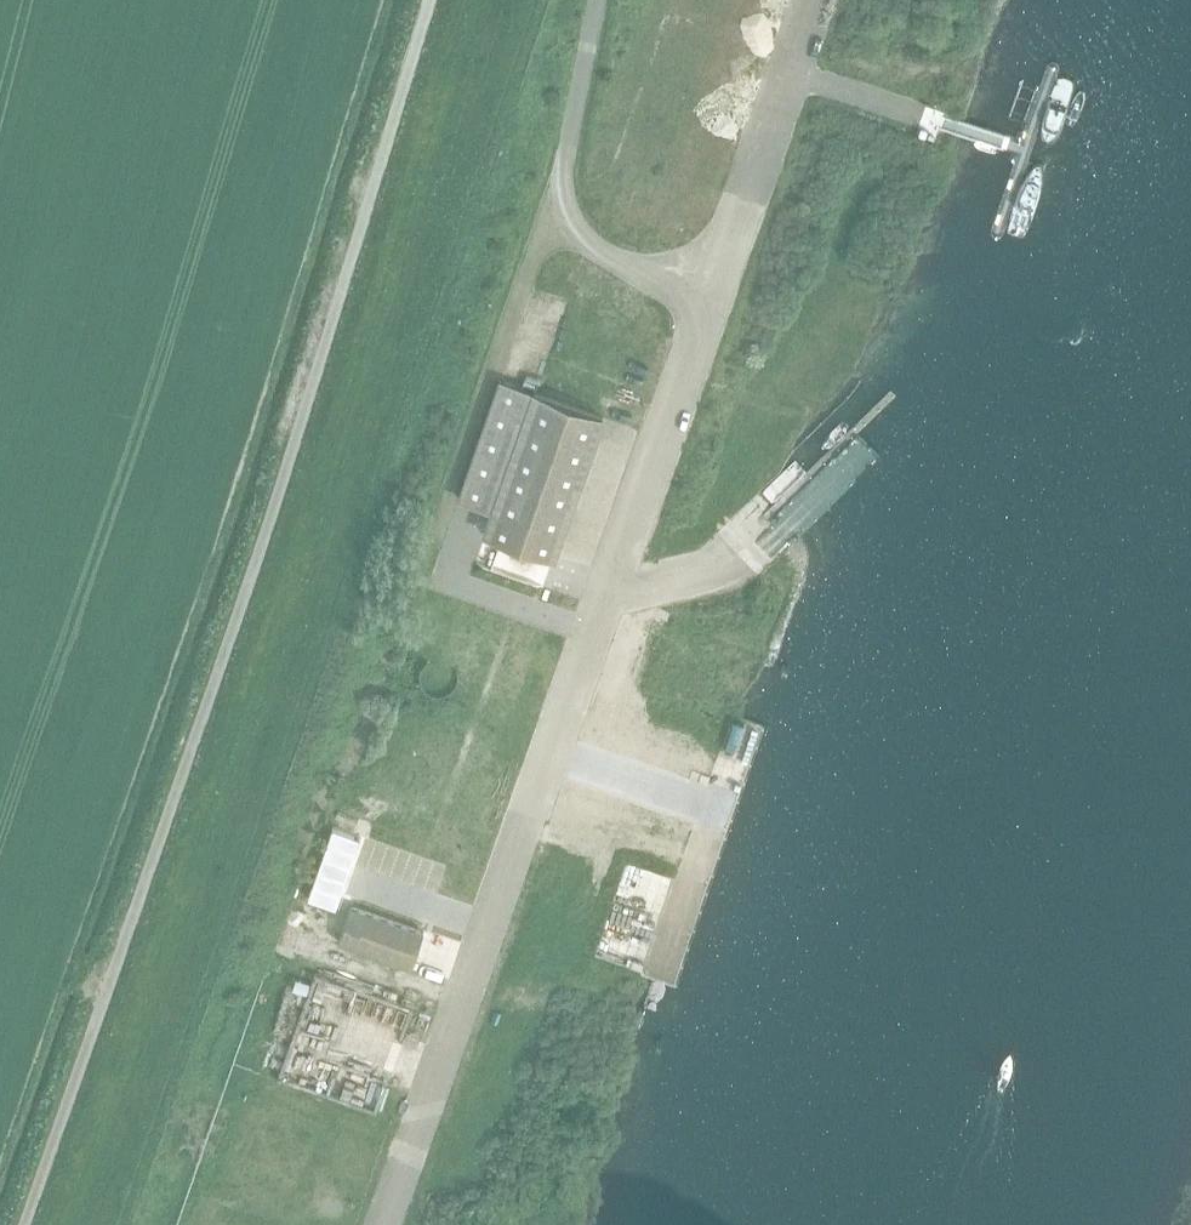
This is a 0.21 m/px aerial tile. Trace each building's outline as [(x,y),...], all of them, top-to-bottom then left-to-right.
[(486,533),(554,557),(603,417),(500,381),(459,497),(494,509),(486,533)] [(338,941),(411,966),(423,930),(351,904),(338,941)]
